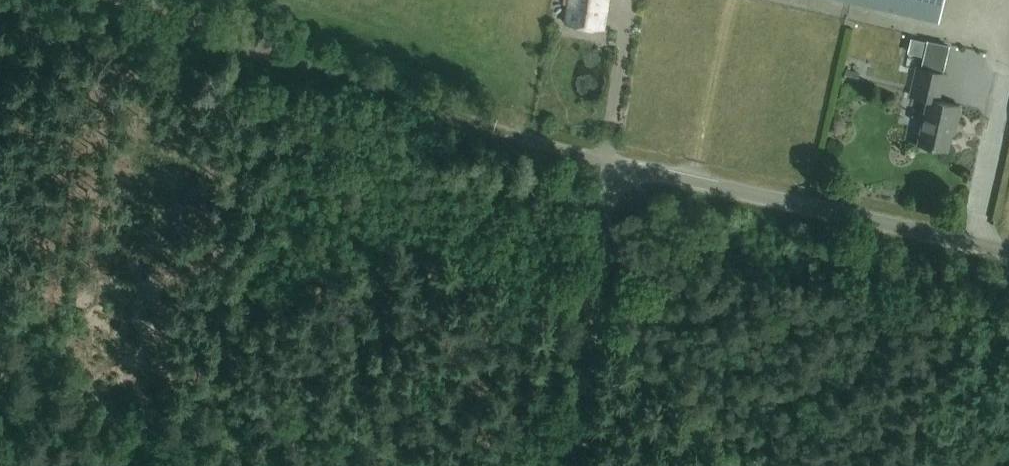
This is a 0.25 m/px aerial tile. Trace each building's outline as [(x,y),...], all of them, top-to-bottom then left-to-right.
[(563,21),(600,27),(605,0),(567,0),(563,21)] [(944,0),(848,0),(939,21),(944,0)] [(866,22),(889,26),(891,14),(868,10),(866,22)] [(955,125),(959,106),(940,102),(946,73),(919,68),(913,96),(928,99),(918,144),(947,150),(952,124),(955,125)]
